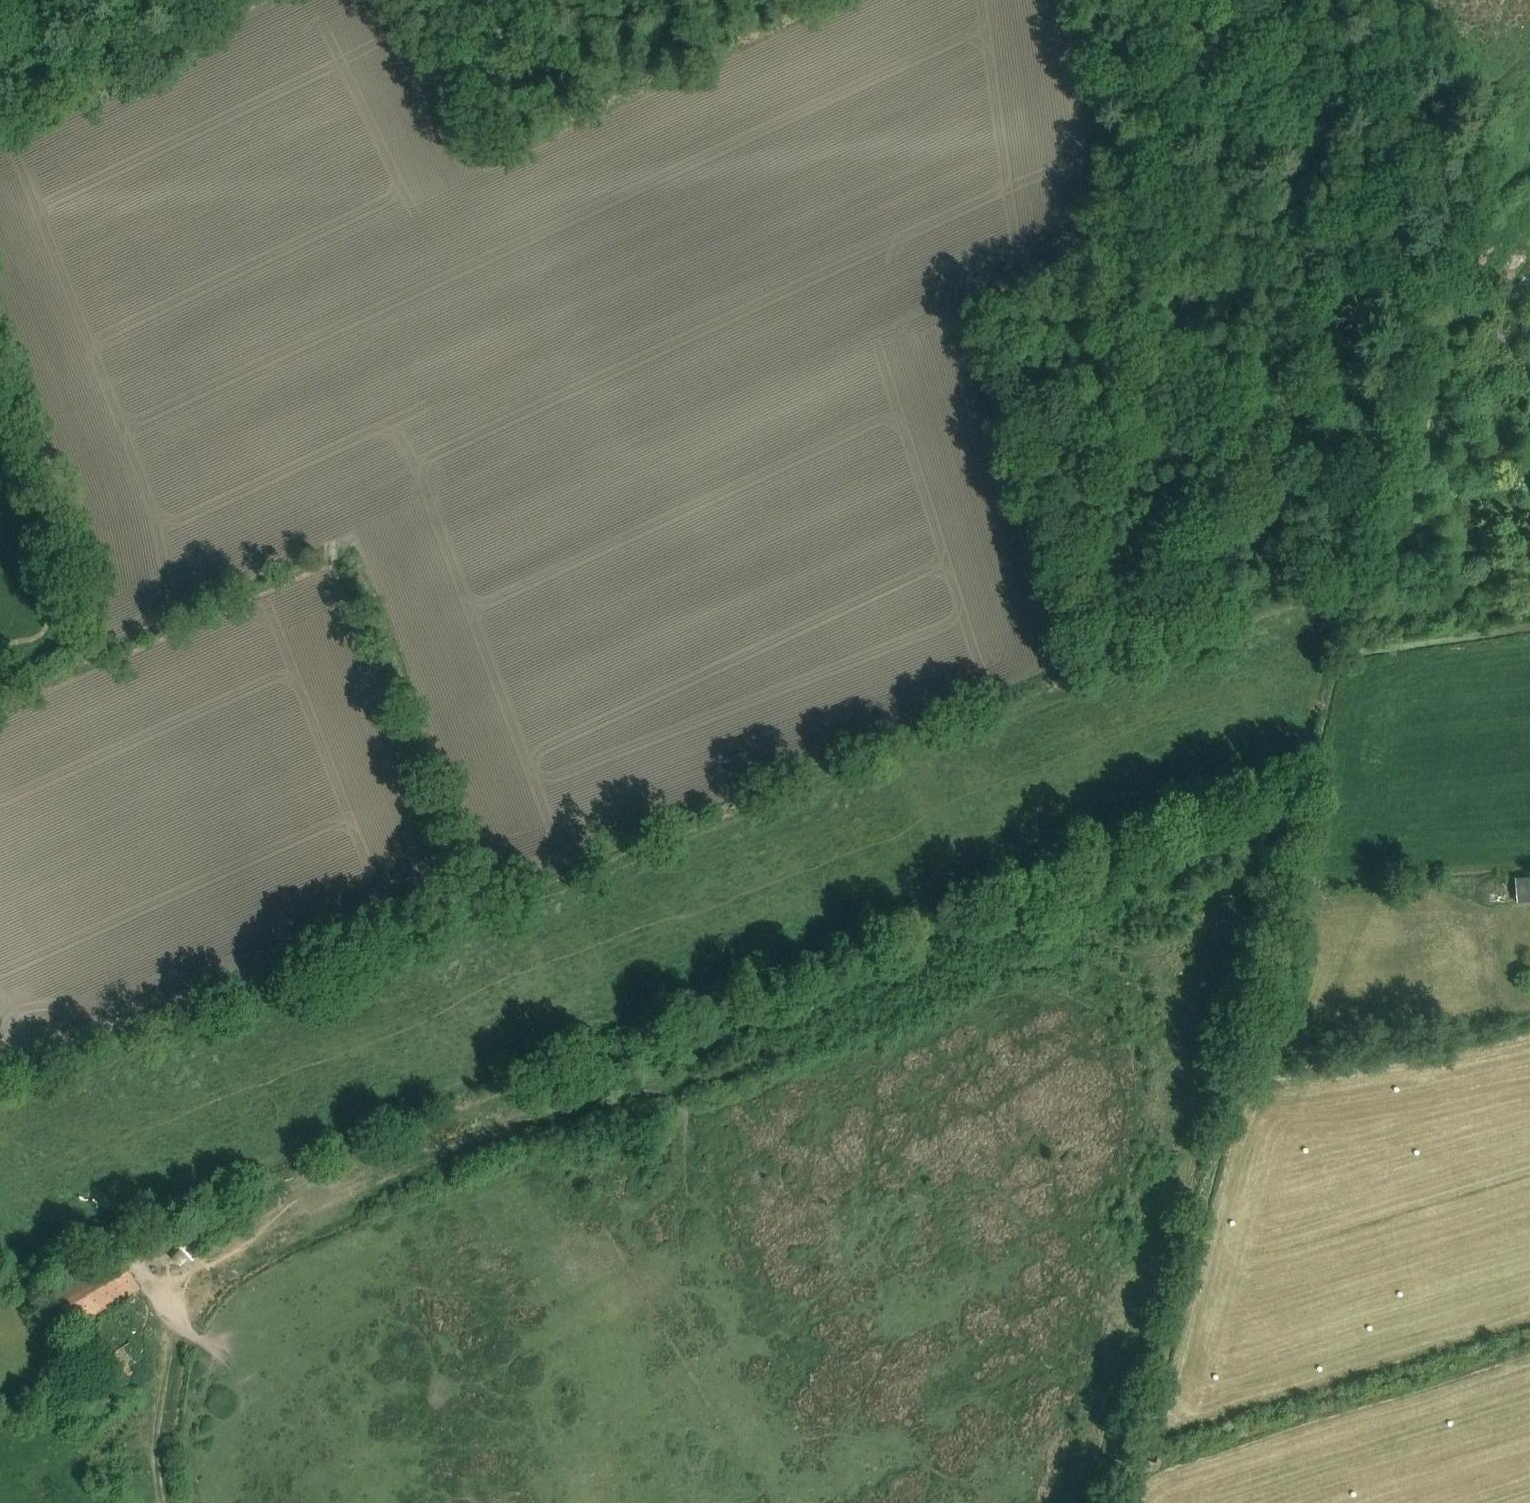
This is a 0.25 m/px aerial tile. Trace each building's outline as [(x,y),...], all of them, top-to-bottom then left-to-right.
[(1514,877),(1516,904),(1529,903),(1529,876),(1514,877)] [(118,1253),(52,1290),(73,1326),(138,1289),(118,1253)]
